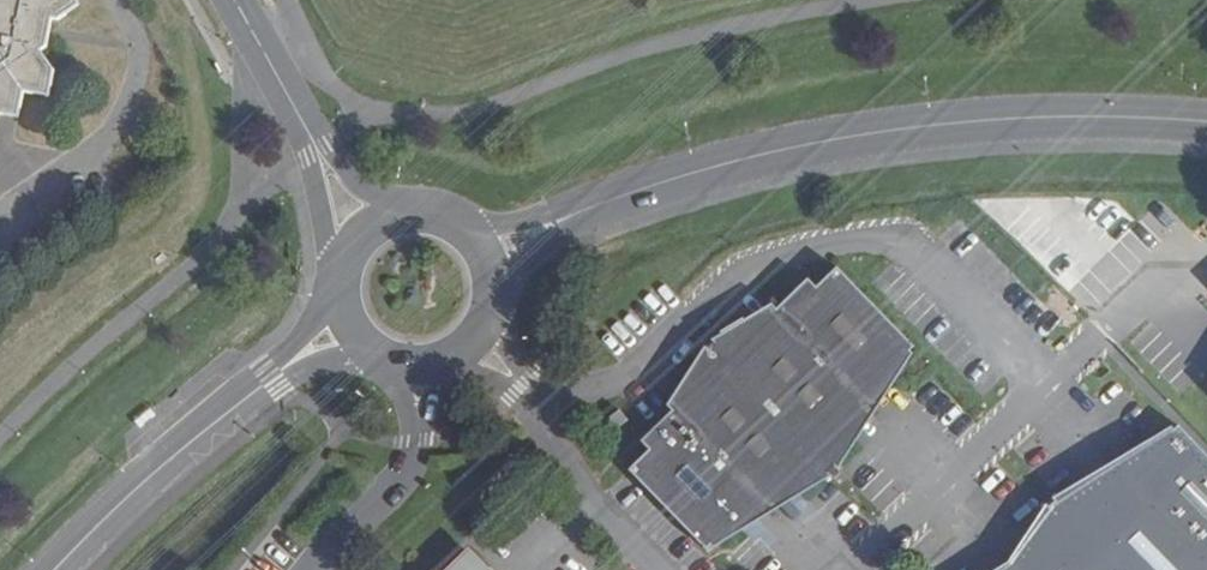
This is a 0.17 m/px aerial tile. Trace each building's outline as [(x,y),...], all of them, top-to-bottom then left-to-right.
[(3,115),(6,106),(21,110),(25,92),(34,94),(36,84),(54,88),(57,74),(37,46),(43,19),(58,23),(67,18),(62,8),(74,0),(0,0),(0,115),(3,115)] [(816,287),(807,278),(776,310),(752,334),(741,322),(710,341),(713,346),(709,350),(702,345),(684,376),(697,388),(672,411),(639,443),(648,451),(629,471),(705,550),(709,547),(713,550),(741,533),(732,524),(757,499),(765,506),(790,483),(802,495),(830,483),(830,477),(837,470),(841,471),(857,441),(844,429),(868,405),(862,397),(886,372),(895,382),(913,354),(910,350),(914,346),(837,268),(816,287)] [(776,310),(770,304),(741,322),(752,334),(776,310)] [(844,429),(857,441),(895,382),(886,372),(862,397),(868,405),(844,429)] [(672,411),(697,388),(684,376),(666,406),(672,411)] [(644,429),(653,422),(639,407),(630,414),(644,429)] [(1179,425),(1175,429),(1172,426),(1141,445),(1151,455),(1128,477),(1119,469),(1095,493),(1083,481),(1052,498),(1055,502),(1049,508),(1046,505),(1027,534),(1039,546),(1014,569),(1206,569),(1206,454),(1179,425)] [(1128,477),(1151,455),(1141,445),(1083,481),(1095,493),(1119,469),(1128,477)] [(790,483),(765,506),(757,499),(732,524),(741,533),(802,495),(790,483)] [(1039,546),(1027,534),(1009,563),(997,569),(1014,569),(1039,546)] [(467,553),(449,569),(483,569),(467,553)]
